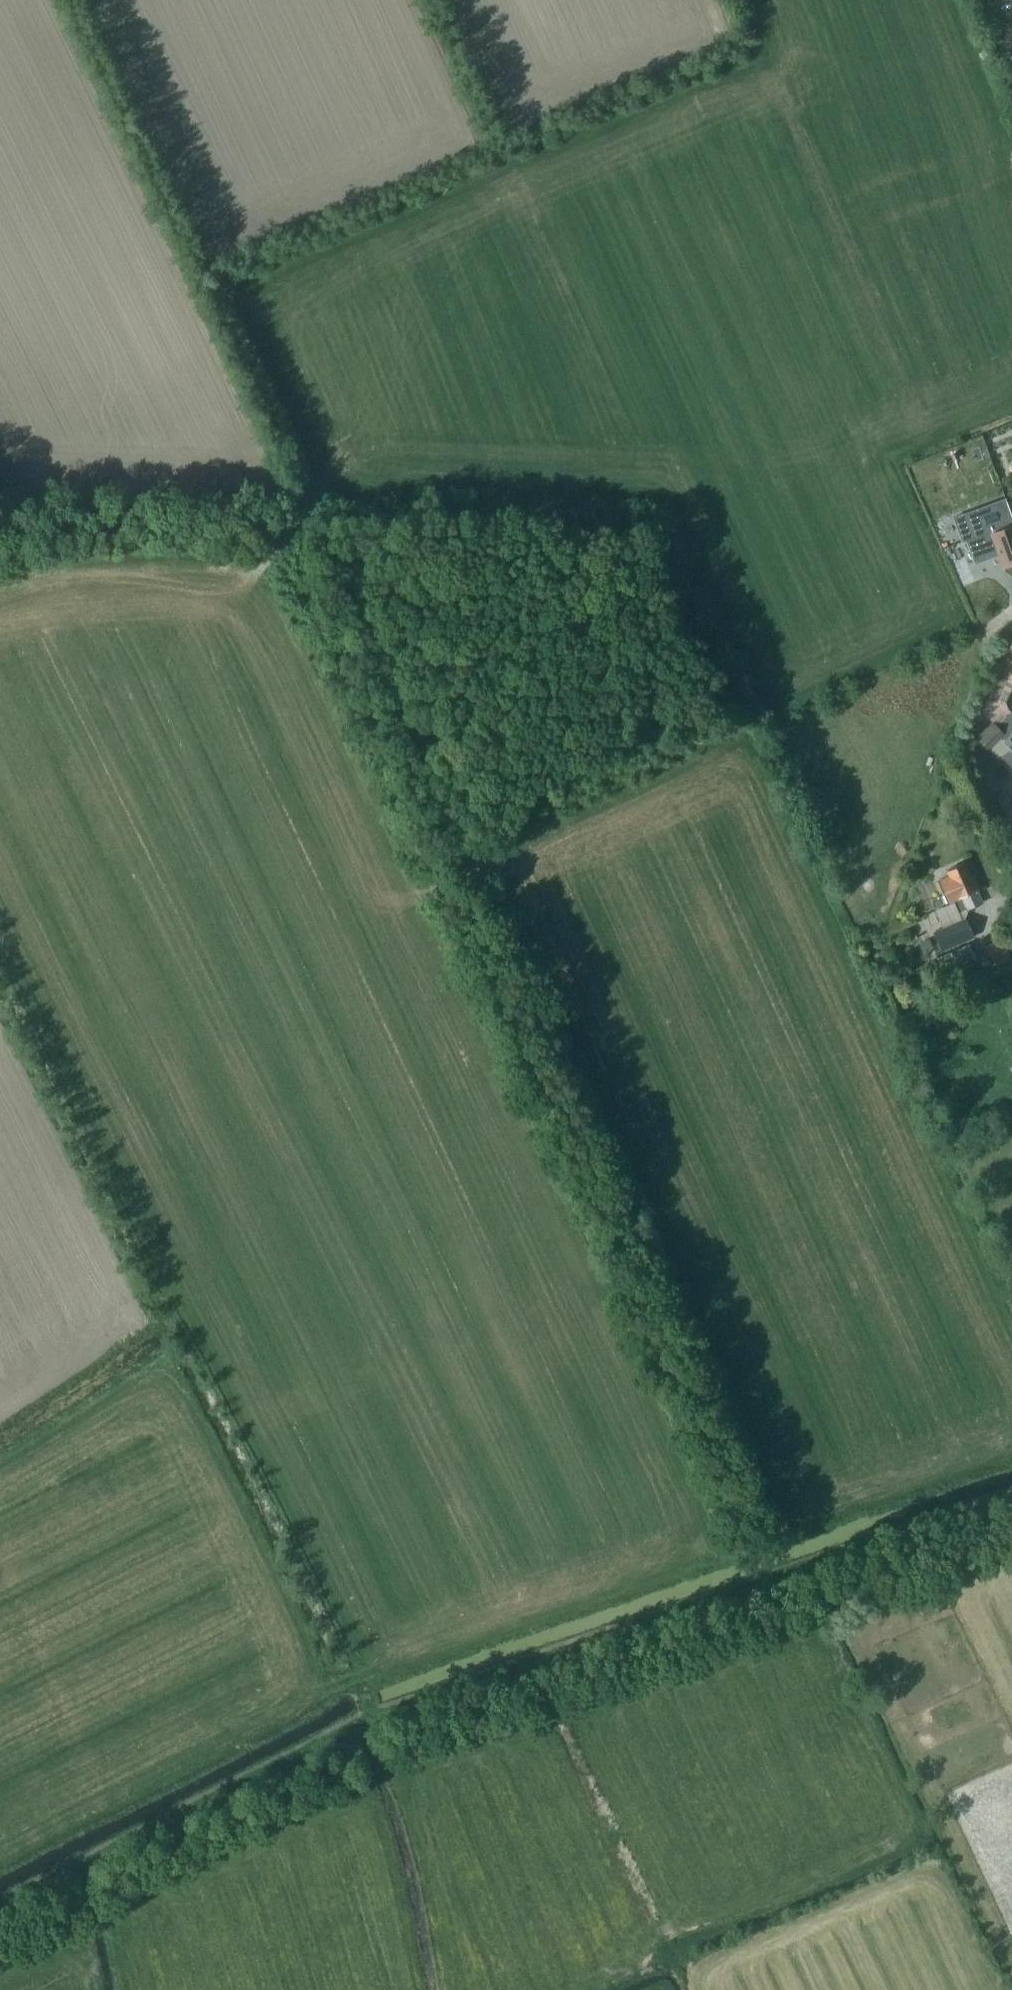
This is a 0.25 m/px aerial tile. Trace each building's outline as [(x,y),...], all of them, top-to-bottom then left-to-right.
[(1004,63),(1011,60),(1011,56),(1010,50),(1000,54),(1004,63)] [(962,543),(966,542),(974,564),(999,555),(1002,565),(1011,562),(1011,517),(1005,497),(965,512),(974,538),(962,543)] [(987,698),(1003,705),(1011,682),(1011,680),(997,674),(987,698)] [(1011,712),(998,724),(993,719),(978,733),(990,746),(998,737),(1008,748),(999,756),(1011,769),(1011,712)] [(990,779),(980,790),(987,797),(997,787),(990,779)] [(1007,796),(992,803),(1002,822),(1011,818),(1011,807),(1007,796)] [(949,875),(938,880),(948,903),(952,901),(960,919),(963,918),(965,917),(967,909),(982,903),(977,890),(979,888),(973,876),(970,877),(963,862),(946,870),(949,875)] [(942,927),(933,931),(942,951),(972,938),(963,918),(960,919),(942,927)] [(929,939),(919,943),(923,951),(933,947),(929,939)] [(943,968),(938,970),(940,975),(975,959),(968,944),(938,957),(943,968)]
